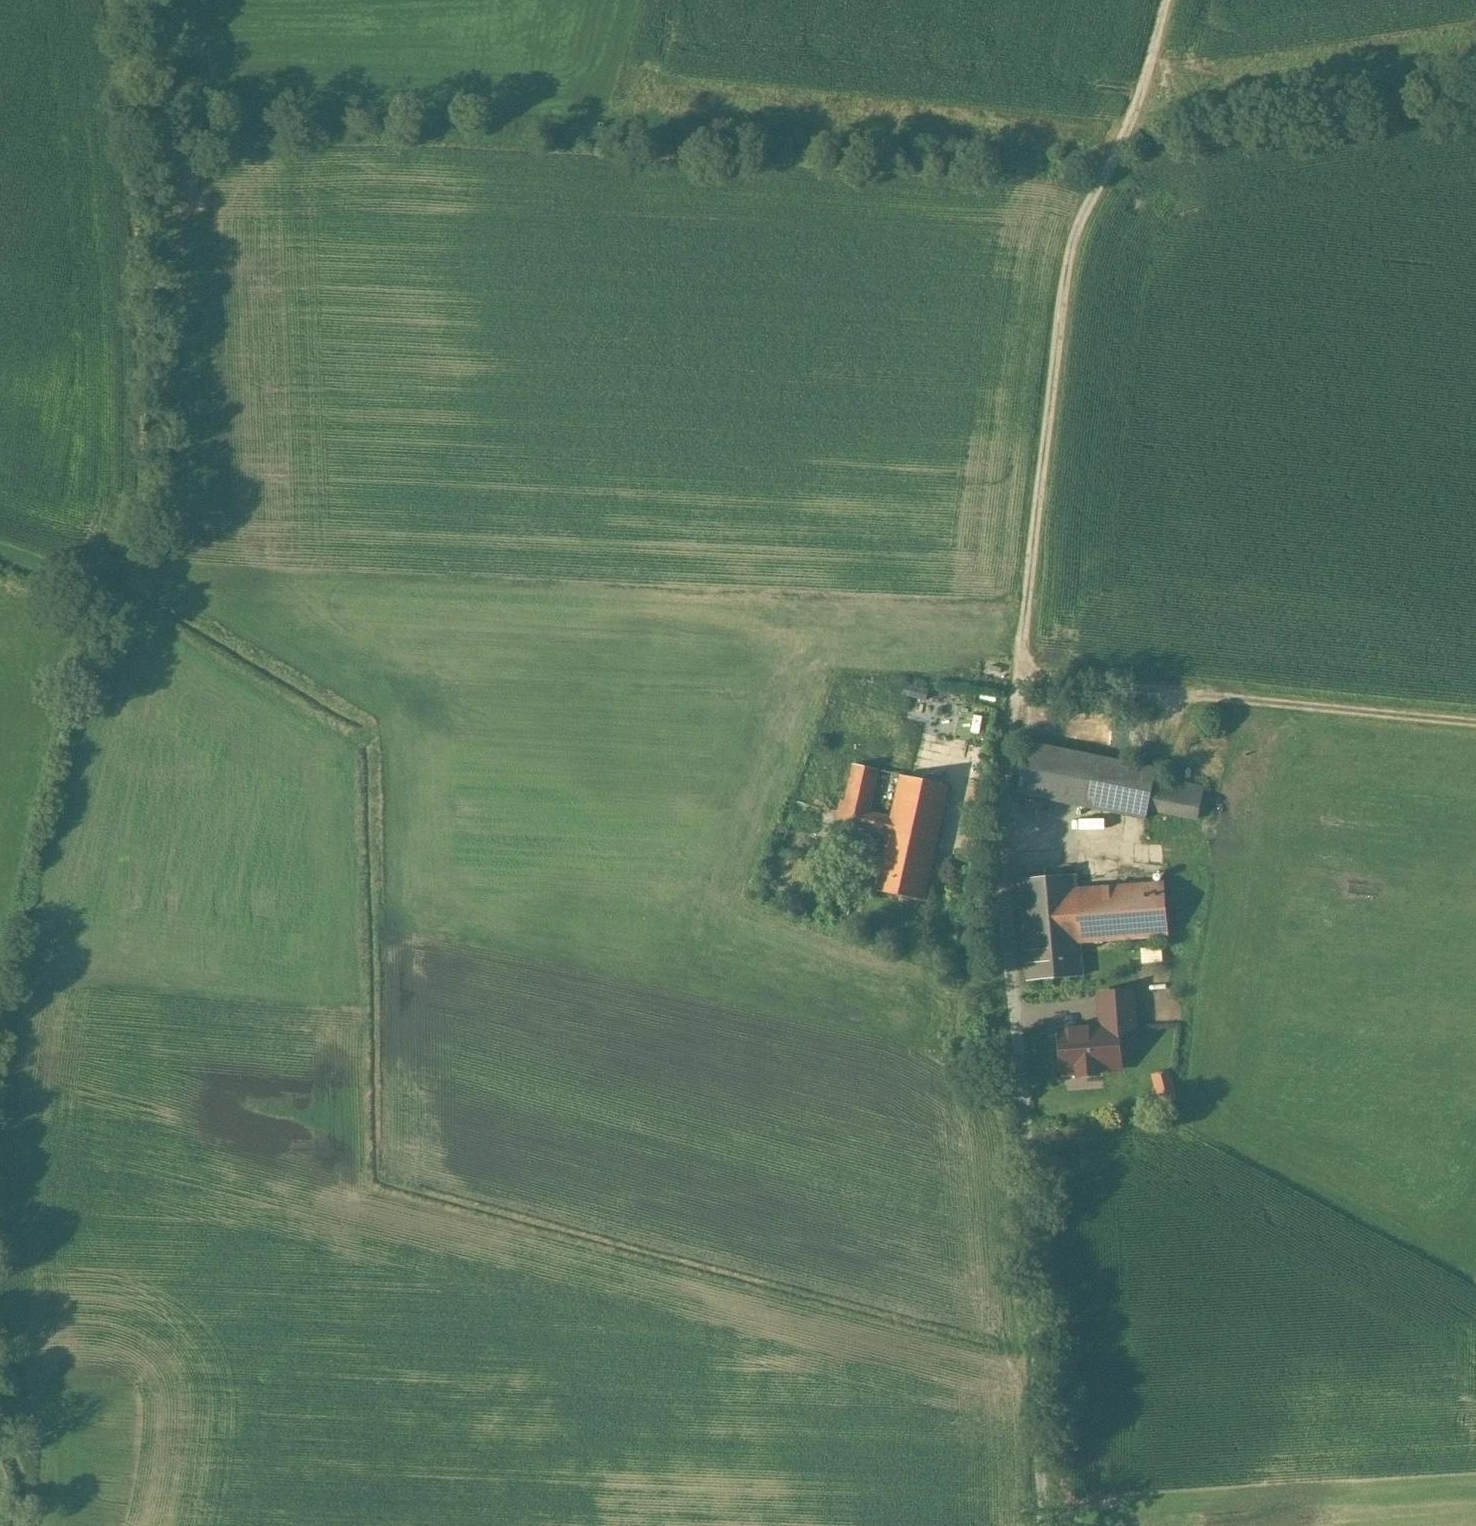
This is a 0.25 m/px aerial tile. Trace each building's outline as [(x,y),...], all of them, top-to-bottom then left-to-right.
[(904,694),(928,699),(930,689),(906,683),(904,694)] [(1001,713),(944,700),(937,736),(994,748),(1001,713)] [(1157,770),(1028,744),(1018,793),(1147,819),(1157,770)] [(856,765),(848,801),(843,800),(837,825),(864,831),(865,828),(868,814),(877,770),(856,765)] [(949,787),(902,776),(892,819),(889,834),(877,891),(924,901),(949,787)] [(996,782),(980,778),(970,822),(986,826),(996,782)] [(1205,788),(1157,778),(1150,809),(1198,819),(1205,788)] [(892,819),(868,814),(865,828),(889,834),(892,819)] [(1075,876),(1021,880),(1029,980),(1083,976),(1080,942),(1076,891),(1075,876)] [(1164,884),(1076,891),(1080,942),(1168,935),(1164,884)] [(1162,949),(1142,950),(1143,963),(1163,961),(1162,949)] [(1133,992),(1100,994),(1103,1026),(1118,1025),(1118,1029),(1135,1028),(1133,992)] [(1089,1029),(1061,1031),(1064,1073),(1079,1072),(1079,1076),(1099,1075),(1098,1070),(1121,1069),(1118,1029),(1118,1025),(1103,1026),(1089,1027),(1089,1029)] [(1172,1069),(1154,1074),(1161,1101),(1179,1096),(1172,1069)]
